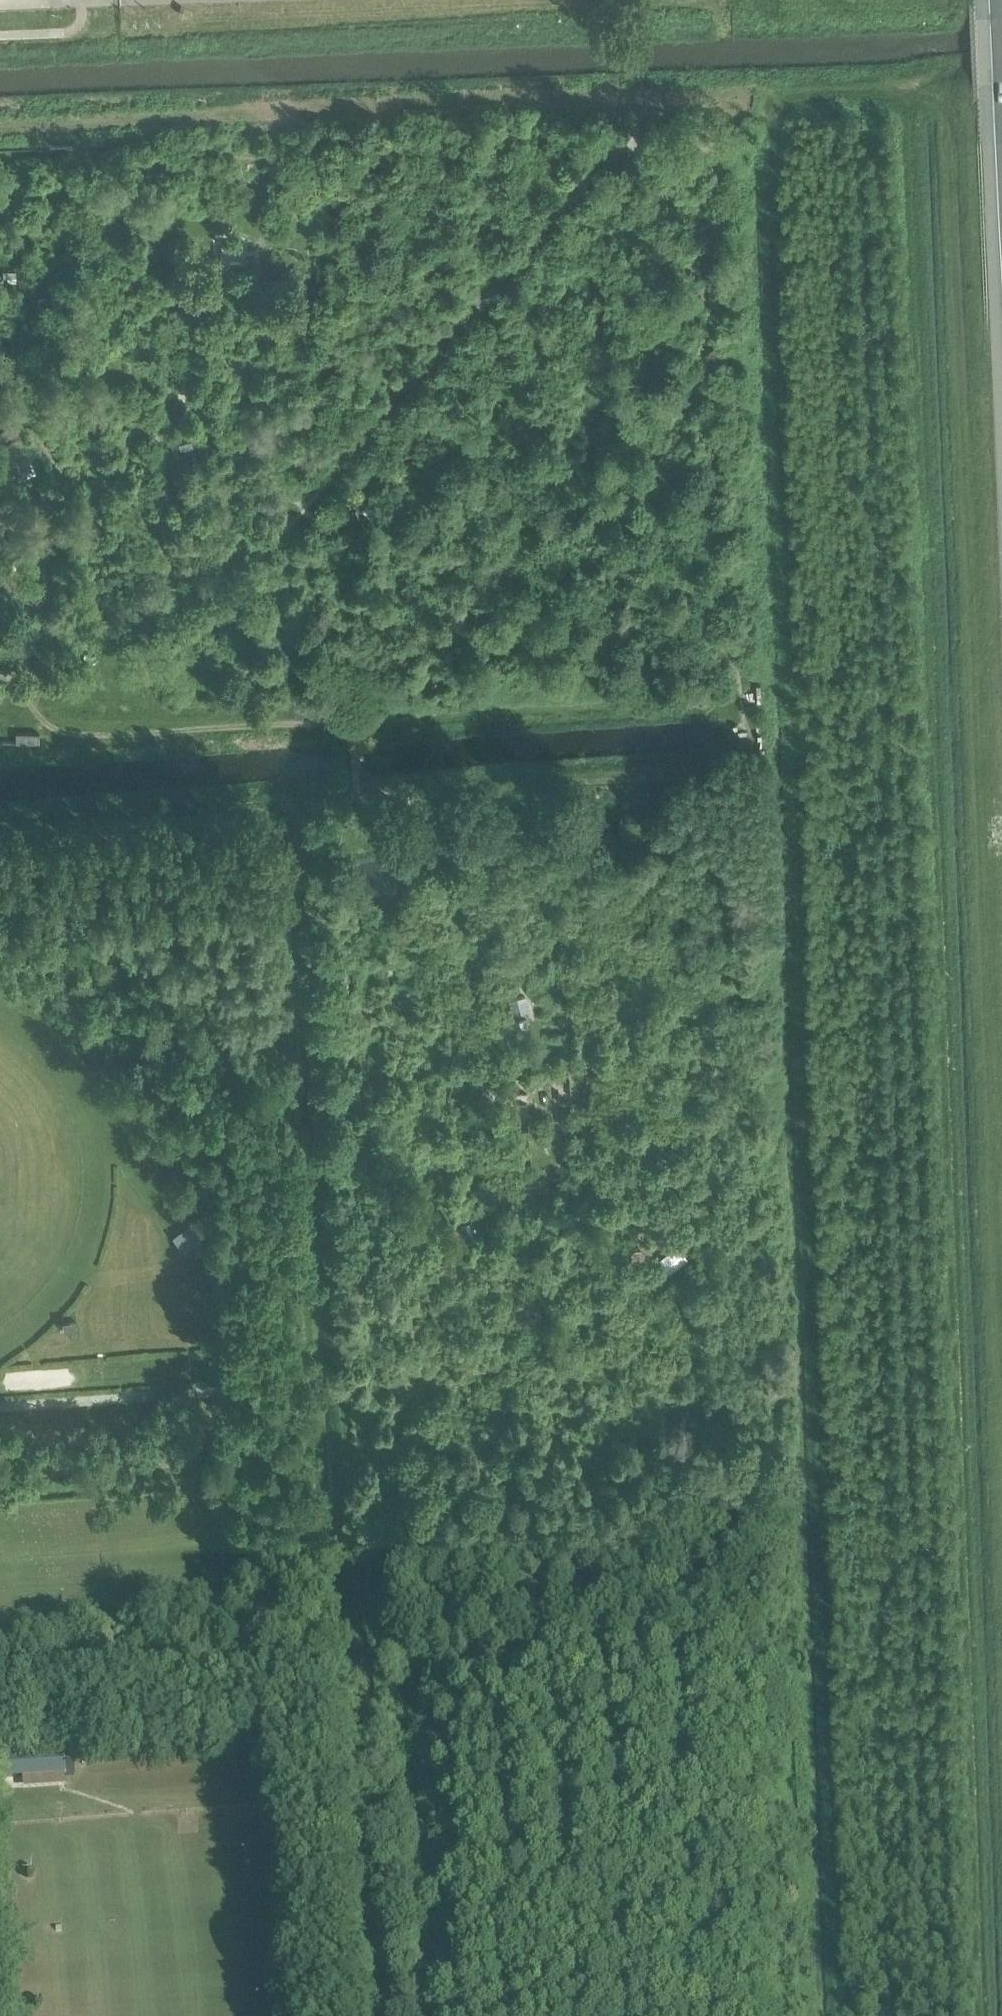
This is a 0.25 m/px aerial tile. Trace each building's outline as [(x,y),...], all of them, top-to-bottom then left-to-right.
[(62,1751),(14,1754),(13,1743),(1,1744),(1,1755),(0,1755),(0,1776),(64,1772),(62,1751)]
